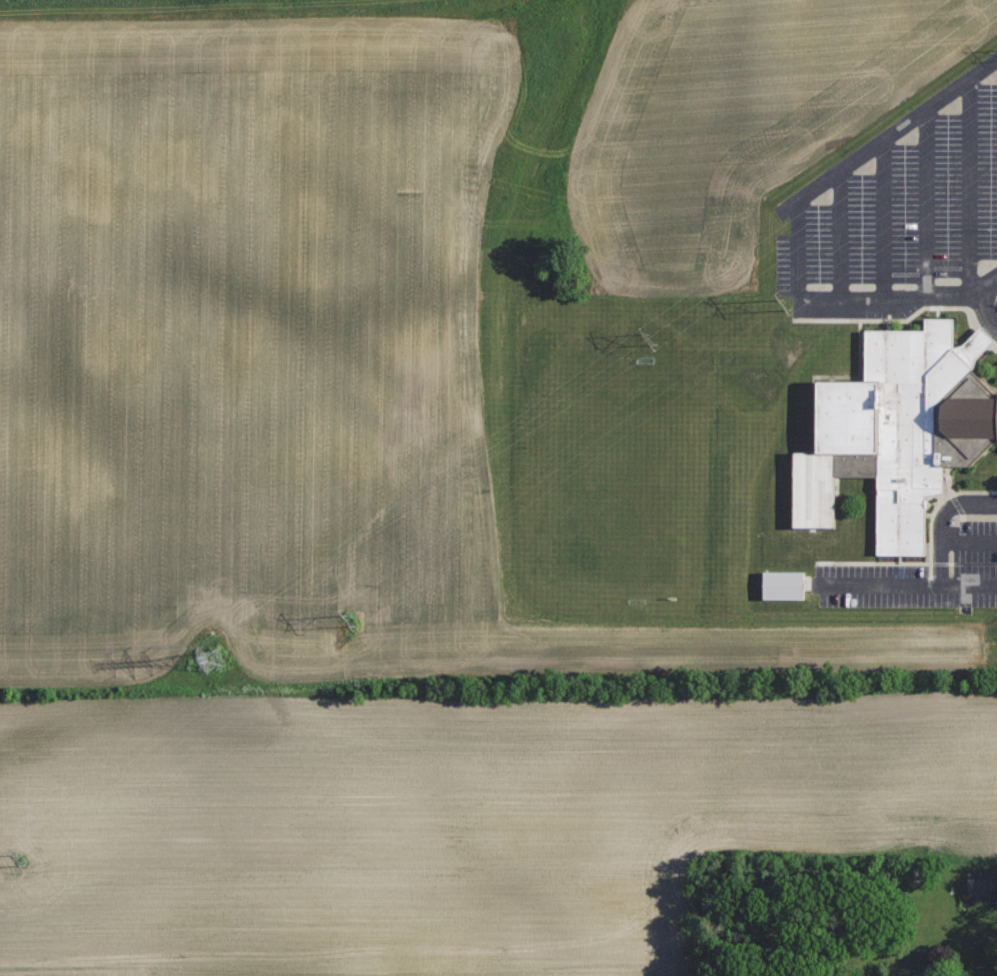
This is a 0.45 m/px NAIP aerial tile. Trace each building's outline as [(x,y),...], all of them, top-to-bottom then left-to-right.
[(805,452),(786,452),(786,527),(828,526),(829,476),(872,476),(873,555),(921,555),(922,496),(938,492),(938,465),(965,465),(988,442),(996,443),(996,393),(988,393),(966,371),(969,368),(971,359),(989,341),(976,327),(957,346),(949,348),(949,319),(920,319),(919,332),(859,331),(860,382),(805,381),(805,452)] [(804,572),(757,572),(757,600),(804,600),(804,572)]
